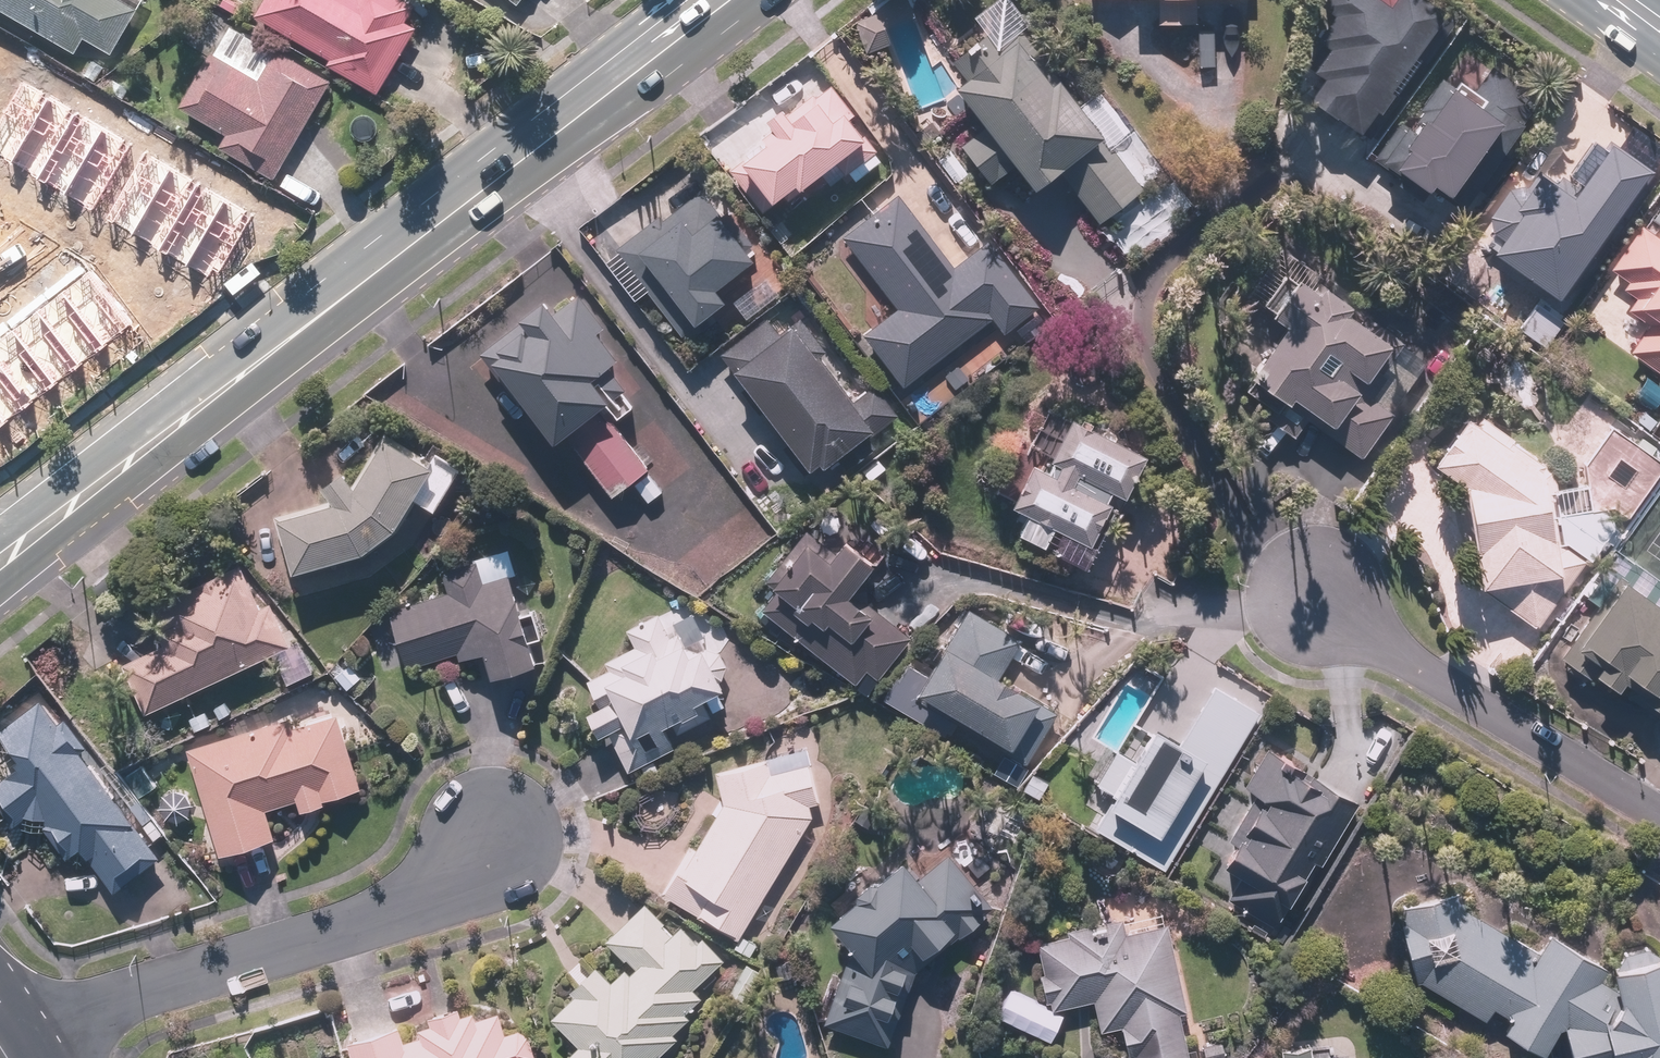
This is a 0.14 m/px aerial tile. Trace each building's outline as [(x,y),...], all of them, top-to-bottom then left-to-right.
[(77,55),(86,40),(112,56),(139,11),(120,0),(0,0),(0,10),(77,55)] [(257,18),(332,62),(329,67),(379,96),(418,30),(407,24),(417,8),(402,0),(267,0),(257,18)] [(976,18),(979,21),(937,53),(992,126),(965,146),(995,185),(1022,165),(1039,188),(1063,170),(1102,221),(1147,187),(1064,77),(1055,84),(1032,54),(1041,47),(1005,0),(999,0),(976,18)] [(1416,56),(1448,14),(1430,0),(1393,0),(1391,2),(1388,0),(1324,0),(1322,2),(1336,13),(1316,40),(1328,50),(1315,67),(1328,76),(1312,96),(1365,136),(1422,61),(1416,56)] [(213,55),(181,109),(229,136),(221,150),(276,181),(333,83),(278,51),(276,54),(232,28),(216,56),(213,55)] [(1493,64),(1470,93),(1444,73),(1381,155),(1429,191),(1437,181),(1451,192),(1506,119),(1521,130),(1542,101),(1493,64)] [(0,127),(0,156),(216,281),(255,214),(27,81),(0,127)] [(737,176),(770,217),(804,189),(810,195),(874,142),(833,92),(797,122),(788,111),(771,125),(782,138),(737,176)] [(1515,184),(1476,234),(1560,298),(1656,173),(1615,142),(1577,192),(1547,169),(1528,194),(1515,184)] [(682,333),(727,298),(743,320),(781,291),(704,191),(666,220),(662,215),(618,249),(682,333)] [(902,194),(843,237),(895,307),(861,333),(905,392),(997,324),(1006,336),(1043,309),(991,240),(956,266),(902,194)] [(1659,235),(1639,221),(1609,269),(1627,281),(1594,333),(1659,376),(1659,235)] [(1308,274),(1280,313),(1291,321),(1255,371),(1296,401),(1291,407),(1363,460),(1395,416),(1390,412),(1398,401),(1402,404),(1431,363),(1308,274)] [(0,346),(0,429),(130,326),(90,275),(0,346)] [(612,501),(635,483),(652,504),(665,494),(649,473),(652,470),(606,409),(615,403),(596,379),(618,363),(597,336),(607,328),(580,292),(557,310),(550,301),(482,353),(522,405),(527,402),(560,444),(565,440),(612,501)] [(734,372),(790,442),(782,448),(805,477),(812,471),(816,476),(895,414),(874,387),(856,401),(795,324),(782,335),(768,317),(723,353),(736,370),(734,372)] [(1469,487),(1483,590),(1538,630),(1659,466),(1659,450),(1589,396),(1542,459),(1476,409),(1435,462),(1469,487)] [(1150,454),(1059,410),(1014,502),(1023,507),(1014,526),(1047,542),(1055,526),(1093,544),(1115,499),(1111,497),(1115,488),(1130,495),(1150,454)] [(434,452),(428,462),(386,436),(337,499),(280,515),(302,575),(370,551),(410,512),(418,498),(434,508),(459,467),(434,452)] [(783,590),(768,608),(859,683),(868,671),(879,680),(914,637),(874,604),(871,608),(854,594),(880,563),(848,536),(836,551),(810,530),(770,579),(783,590)] [(535,608),(526,612),(503,546),(477,555),(478,560),(442,572),(449,591),(391,611),(411,669),(457,653),(460,662),(486,653),(494,676),(542,660),(537,645),(546,642),(535,608)] [(125,665),(145,710),(291,645),(272,602),(261,606),(242,563),(159,600),(177,641),(125,665)] [(1619,690),(1625,681),(1644,694),(1638,702),(1659,718),(1659,604),(1625,579),(1574,649),(1581,654),(1571,669),(1588,682),(1594,672),(1619,690)] [(1016,755),(1046,697),(1008,677),(1028,638),(968,607),(917,703),(1016,755)] [(609,669),(587,680),(601,707),(588,714),(599,735),(607,731),(628,773),(678,748),(668,727),(701,710),(698,703),(726,689),(721,679),(727,666),(720,653),(706,647),(698,651),(689,647),(681,632),(672,637),(660,614),(629,630),(637,644),(605,660),(609,669)] [(1151,706),(1168,717),(1192,678),(1175,667),(1151,706)] [(166,857),(154,843),(164,834),(152,819),(141,827),(82,753),(89,748),(64,718),(58,723),(39,698),(0,728),(0,808),(15,827),(27,817),(46,818),(49,822),(45,825),(73,859),(84,850),(119,894),(166,857)] [(303,710),(187,746),(221,856),(273,840),(266,816),(297,806),(300,814),(326,806),(324,801),(364,788),(340,710),(307,720),(303,710)] [(1192,748),(1159,727),(1137,762),(1120,751),(1098,785),(1101,787),(1093,800),(1105,808),(1113,795),(1115,796),(1096,826),(1165,870),(1180,847),(1132,817),(1133,815),(1162,833),(1209,759),(1203,755),(1198,762),(1187,755),(1192,748)] [(1286,934),(1361,801),(1331,784),(1324,796),(1308,787),(1316,773),(1263,744),(1242,781),(1264,794),(1223,868),(1242,879),(1229,902),(1286,934)] [(715,768),(723,803),(665,898),(738,942),(812,821),(811,807),(820,804),(807,747),(715,768)] [(165,820),(176,823),(186,819),(191,806),(187,796),(175,791),(163,796),(159,809),(165,820)] [(903,853),(833,918),(860,946),(829,1026),(890,1050),(922,963),(960,928),(966,934),(995,906),(944,852),(921,873),(903,853)] [(1632,955),(1616,969),(1554,936),(1544,954),(1466,907),(1463,892),(1402,905),(1416,977),(1487,1020),(1495,1005),(1513,1015),(1505,1030),(1548,1052),(1568,1025),(1572,1052),(1574,1057),(1659,1057),(1659,958),(1632,955)] [(554,1014),(580,1045),(566,1056),(568,1057),(662,1057),(682,1042),(676,1034),(694,1018),(691,1015),(706,1003),(694,988),(724,963),(702,935),(697,939),(686,925),(672,937),(645,903),(606,934),(635,967),(628,972),(626,969),(611,981),(599,966),(573,987),(578,994),(554,1014)] [(1190,1014),(1170,919),(1040,939),(1051,1011),(1097,1004),(1102,1034),(1122,1031),(1126,1057),(1134,1056),(1135,1057),(1191,1057),(1183,1015),(1190,1014)] [(527,1029),(505,1035),(498,1012),(482,1016),(480,1009),(460,1015),(458,1008),(429,1016),(431,1025),(406,1033),(403,1023),(353,1039),(358,1057),(536,1057),(527,1029)] [(1312,1045),(1240,1048),(1240,1057),(1313,1057),(1312,1045)]
